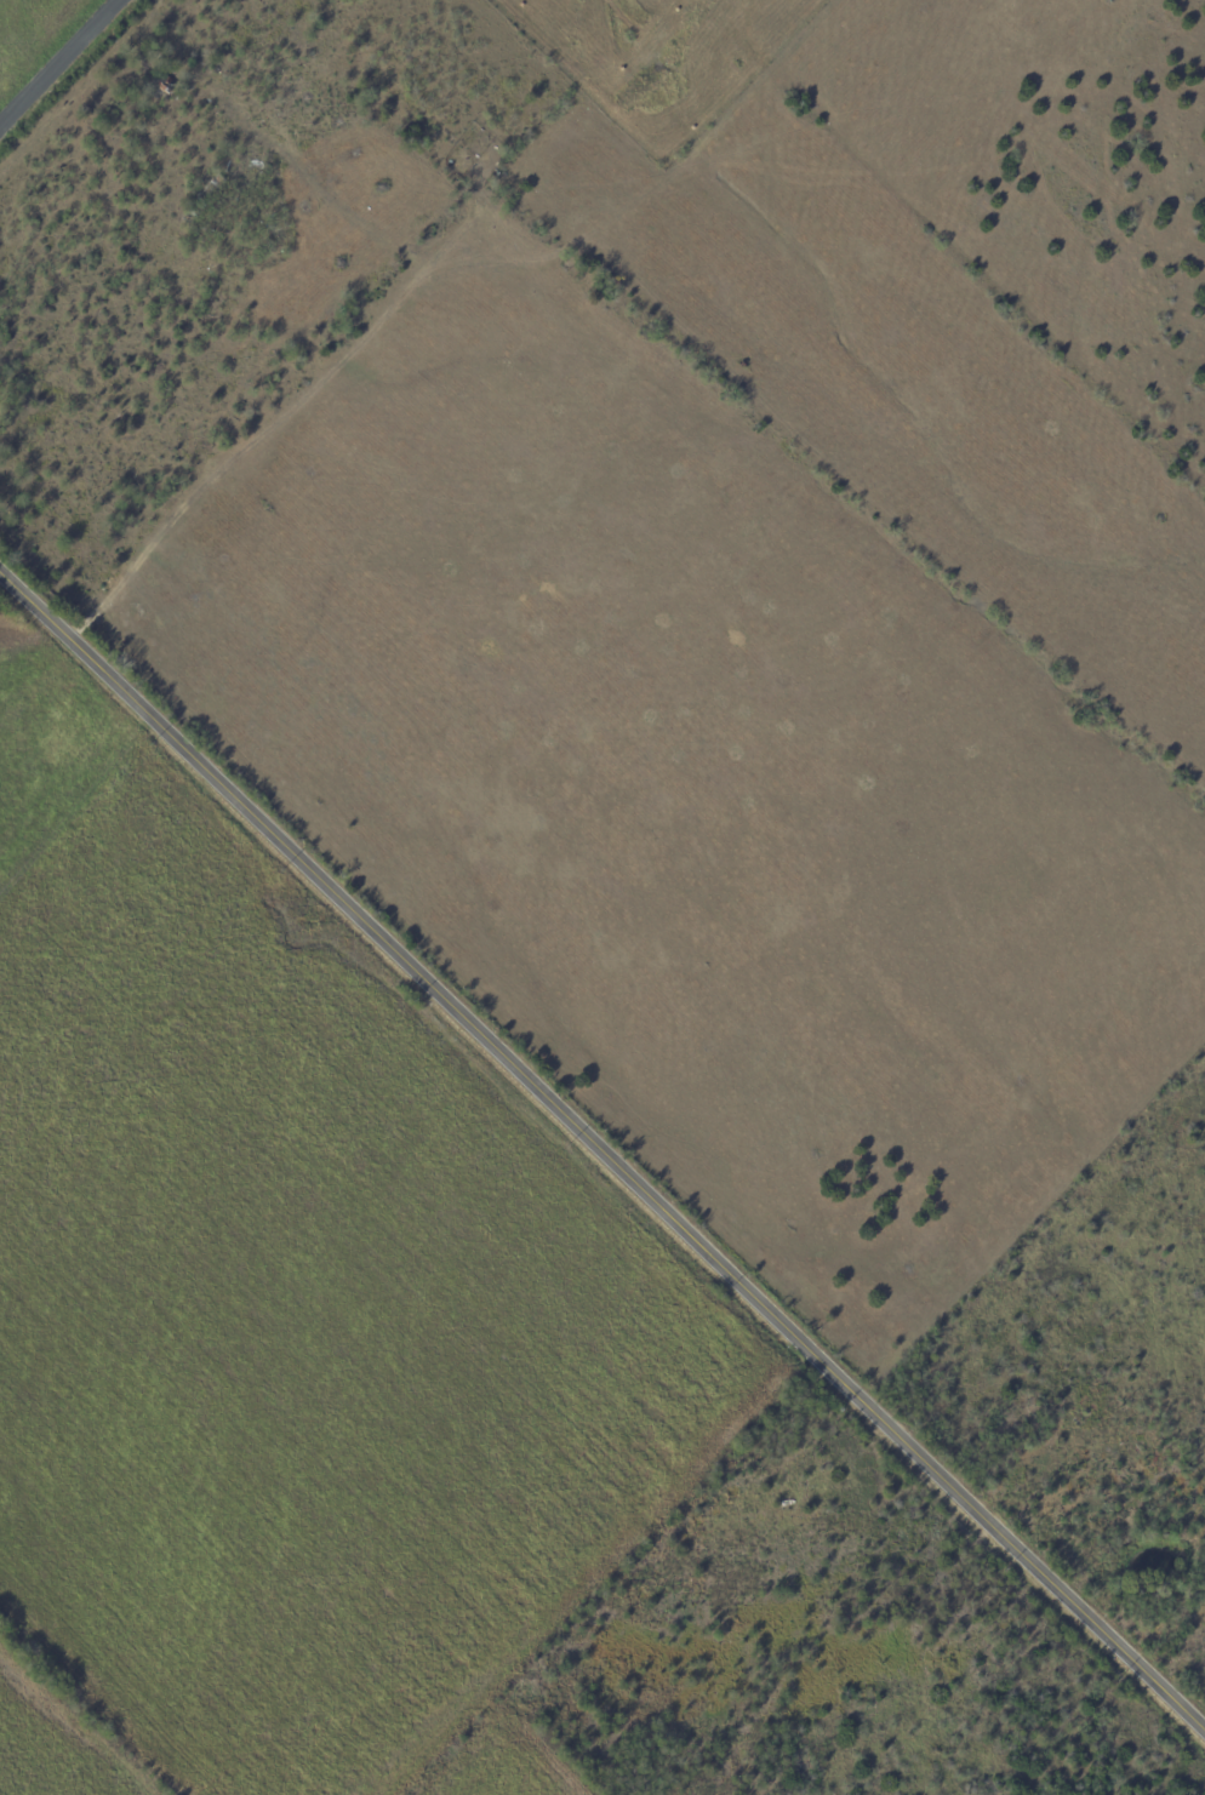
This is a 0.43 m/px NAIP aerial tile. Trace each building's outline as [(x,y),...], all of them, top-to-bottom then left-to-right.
[(265,161),(262,171),(250,167),(251,161),(261,164),(262,160),(265,161)]
